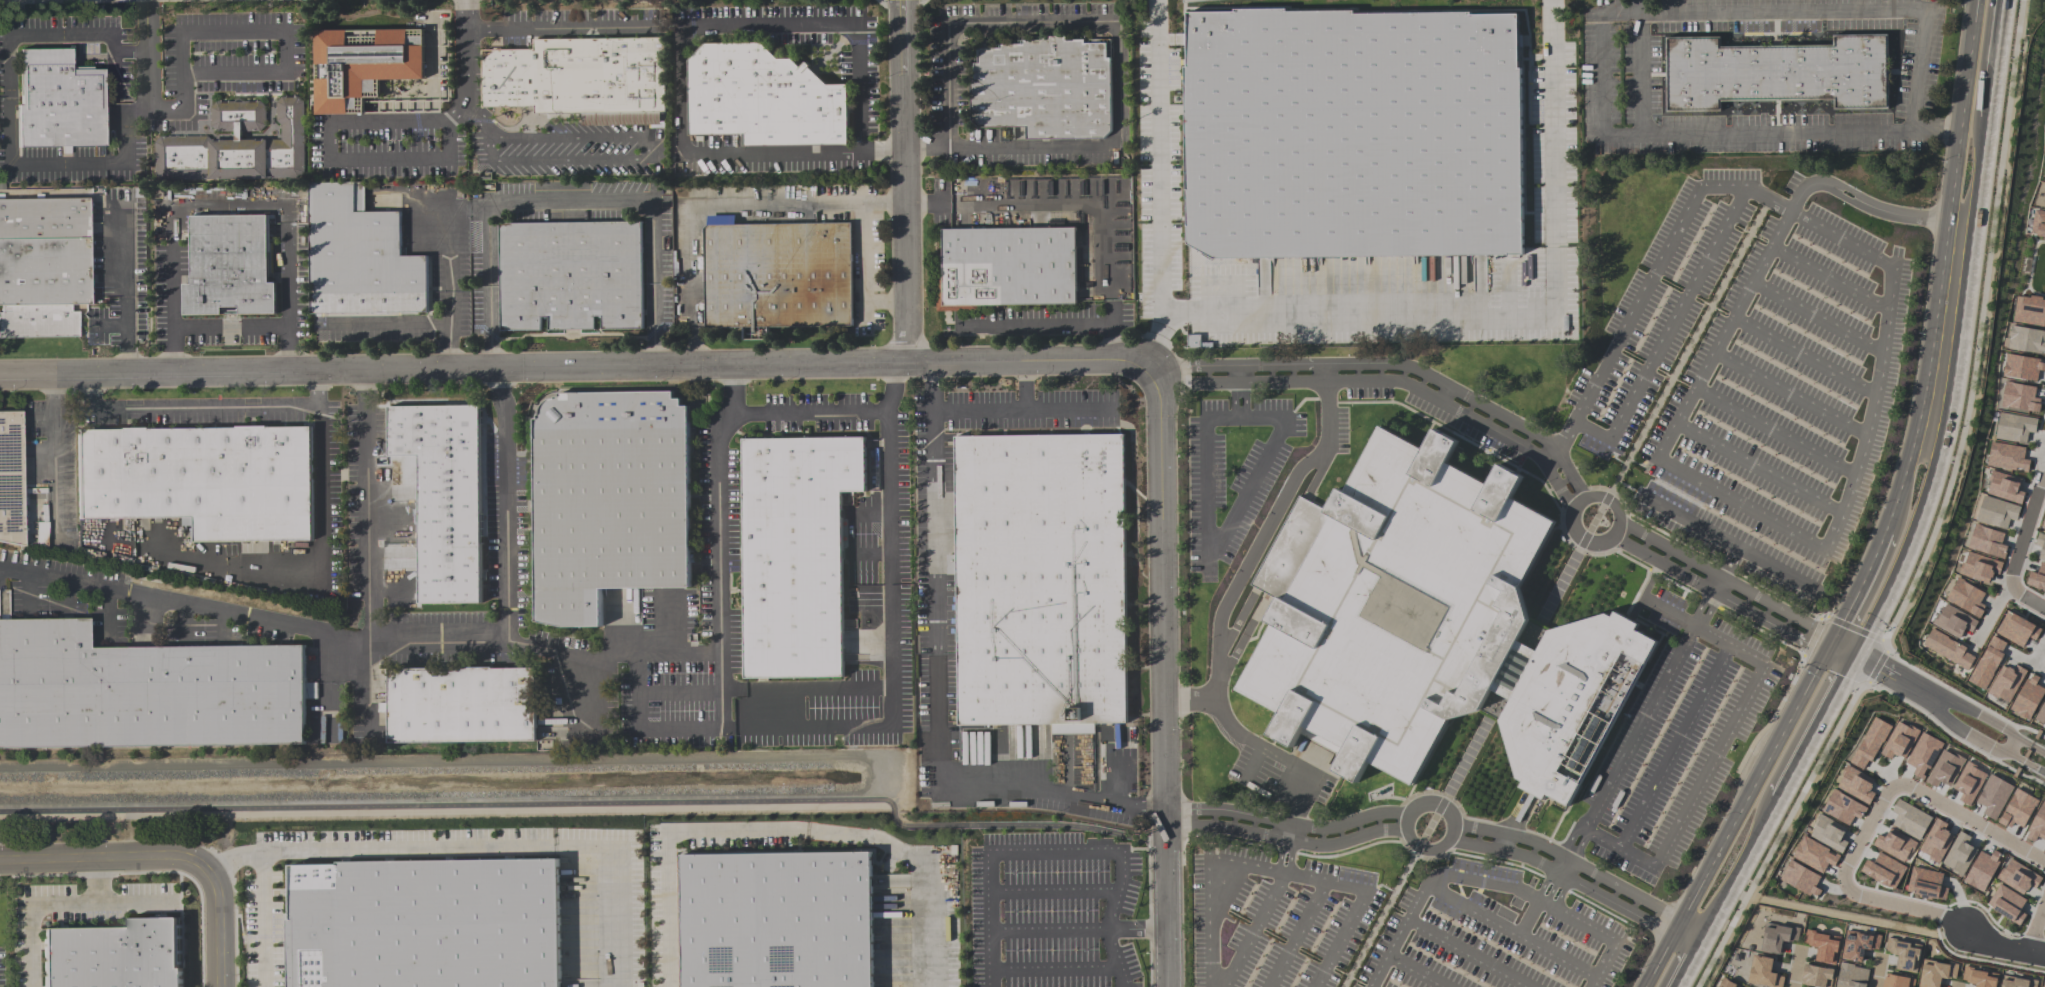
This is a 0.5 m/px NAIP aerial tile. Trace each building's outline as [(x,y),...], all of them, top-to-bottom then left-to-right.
[(1186,11),(1223,11),(1234,10),(1234,8),(1286,8),(1286,11),(1353,10),(1353,13),(1470,11),(1470,14),(1517,13),(1518,67),(1520,67),(1523,254),(1214,258),(1187,243),(1184,66),(1187,66),(1186,44),(1183,45),(1183,33),(1186,33),(1186,11)] [(316,32),(424,31),(425,80),(380,81),(381,99),(365,99),(365,115),(317,116),(316,32)] [(1667,40),(1724,39),(1724,47),(1828,45),(1828,33),(1889,32),(1890,109),(1835,110),(1835,99),(1719,100),(1720,113),(1669,113),(1667,40)] [(1108,44),(1108,58),(1112,58),(1112,132),(1105,140),(1027,140),(1027,125),(980,126),(974,120),(973,79),(975,79),(975,64),(978,64),(978,49),(1000,49),(1000,45),(1022,45),(1022,41),(1041,41),(1041,37),(1067,37),(1067,40),(1085,40),(1085,44),(1108,44)] [(497,50),(535,50),(534,40),(665,38),(666,112),(661,113),(661,125),(582,127),(582,114),(535,115),(535,108),(484,109),(483,62),(497,50)] [(689,137),(688,61),(705,44),(762,44),(778,60),(792,60),(800,69),(806,63),(810,67),(809,69),(827,87),(848,86),(849,147),(744,148),(744,136),(689,137)] [(104,147),(71,147),(71,154),(62,154),(62,147),(18,148),(18,106),(21,106),(21,50),(68,50),(68,47),(73,47),(73,68),(92,68),(92,71),(104,71),(104,147)] [(296,179),(268,179),(268,180),(210,181),(210,179),(162,180),(156,175),(155,143),(161,136),(178,136),(178,138),(185,138),(185,136),(208,136),(208,141),(215,141),(215,143),(221,143),(221,141),(236,141),(236,132),(216,132),(211,127),(211,108),(217,102),(221,101),(221,104),(228,103),(228,102),(234,101),(235,100),(236,99),(238,99),(240,99),(241,100),(242,101),(248,101),(248,103),(256,103),(256,101),(260,101),(266,107),(266,125),(260,132),(242,132),(242,141),(257,141),(257,142),(264,142),(264,140),(281,140),(281,125),(276,121),(276,102),(282,96),(286,96),(286,98),(294,98),(294,96),(298,96),(304,102),(304,172),(296,179)] [(427,313),(311,314),(310,183),(365,183),(365,213),(401,212),(401,257),(427,257),(427,313)] [(79,338),(0,339),(0,313),(1,313),(1,307),(0,307),(0,200),(89,198),(90,306),(71,306),(71,312),(78,312),(79,338)] [(2035,210),(2044,212),(2044,238),(2036,236),(2036,235),(2031,234),(2035,210)] [(277,315),(185,316),(184,285),(192,285),(191,217),(267,216),(268,284),(276,284),(277,315)] [(851,224),(853,327),(705,329),(703,229),(707,226),(708,226),(708,216),(735,216),(735,225),(851,224)] [(643,330),(603,331),(602,317),(595,317),(595,331),(549,332),(549,318),(541,318),(541,332),(501,333),(500,225),(641,223),(643,330)] [(1077,306),(978,307),(978,312),(938,312),(938,277),(943,277),(943,230),(1076,228),(1077,306)] [(2043,299),(2044,299),(2044,326),(2014,321),(2018,295),(2024,296),(2031,297),(2032,294),(2044,296),(2043,299)] [(2015,325),(2044,330),(2044,342),(2044,351),(2043,351),(2043,353),(2009,348),(2010,339),(2009,339),(2012,324),(2015,325)] [(2041,362),(2044,363),(2044,370),(2040,369),(2038,381),(2003,375),(2006,361),(2007,353),(2041,358),(2041,362)] [(2006,380),(2014,381),(2014,382),(2037,386),(2035,397),(2041,398),(2040,403),(2042,403),(2040,412),(2009,407),(2002,406),(2006,380)] [(534,620),(562,627),(603,627),(603,589),(691,588),(689,404),(682,404),(681,397),(674,397),(674,390),(558,391),(558,395),(554,395),(553,398),(548,397),(540,404),(537,417),(533,418),(534,620)] [(387,458),(416,458),(417,606),(482,605),(479,408),(388,409),(387,458)] [(2000,412),(2039,418),(2036,432),(2029,431),(2027,442),(2014,440),(2014,441),(1996,438),(2000,412)] [(23,550),(21,414),(0,414),(0,545),(23,550)] [(1244,589),(1298,485),(1322,497),(1332,477),(1342,482),(1375,417),(1418,439),(1428,419),(1466,438),(1454,461),(1484,476),(1493,458),(1524,474),(1512,497),(1557,519),(1520,593),(1528,623),(1519,646),(1525,648),(1538,654),(1548,631),(1606,614),(1613,617),(1618,607),(1650,625),(1645,633),(1665,644),(1651,670),(1624,655),(1563,768),(1586,780),(1570,810),(1549,798),(1546,804),(1516,788),(1520,781),(1515,778),(1499,718),(1510,699),(1500,694),(1490,690),(1481,709),(1447,718),(1412,784),(1369,761),(1357,782),(1332,769),(1340,755),(1300,734),(1293,748),(1267,734),(1278,714),(1231,690),(1265,626),(1257,622),(1268,602),(1244,589)] [(77,522),(192,520),(191,544),(312,544),(313,427),(76,432),(77,522)] [(953,438),(1124,437),(1129,725),(1095,726),(1095,736),(1052,737),(1052,726),(958,729),(953,438)] [(844,679),(841,495),(866,495),(865,439),(740,441),(743,681),(844,679)] [(1992,441),(2026,447),(2024,458),(2031,460),(2029,471),(2024,471),(2025,468),(2017,467),(2017,469),(1988,465),(1992,441)] [(1993,470),(2022,479),(2019,489),(2026,492),(2022,504),(1988,493),(1992,481),(1989,480),(1993,470)] [(2020,507),(1983,495),(1975,521),(2005,530),(2009,519),(2015,521),(2020,507)] [(2004,557),(2006,545),(2001,544),(2003,531),(1972,525),(1968,550),(2004,557)] [(2044,560),(2044,535),(2037,533),(2034,545),(2041,547),(2037,558),(2044,560)] [(1999,575),(2002,563),(1967,551),(1959,574),(1989,584),(1992,573),(1999,575)] [(955,574),(955,555),(946,555),(947,574),(955,574)] [(2025,585),(2044,591),(2044,563),(2040,562),(2036,574),(2029,571),(2025,585)] [(1978,618),(1985,607),(1979,603),(1984,593),(1957,578),(1945,600),(1978,618)] [(1971,633),(1977,621),(1944,603),(1933,625),(1959,638),(1964,629),(1971,633)] [(2041,626),(2004,612),(1995,635),(2023,647),(2027,638),(2036,641),(2041,626)] [(305,746),(0,751),(0,622),(88,621),(90,650),(303,647),(305,746)] [(1974,657),(1965,652),(1967,647),(1931,628),(1922,646),(1967,670),(1974,657)] [(2007,643),(1990,635),(1968,682),(1985,690),(2007,643)] [(2002,664),(1987,692),(2008,703),(2026,671),(2015,664),(2012,670),(2002,664)] [(387,670),(386,745),(536,745),(536,670),(387,670)] [(2039,678),(2029,672),(2009,710),(2029,720),(2044,690),(2044,689),(2036,684),(2039,678)] [(2034,719),(2044,725),(2044,699),(2034,719)] [(1872,763),(1890,725),(1872,717),(1850,763),(1863,769),(1867,760),(1872,763)] [(1906,760),(1917,729),(1894,720),(1881,756),(1891,760),(1893,755),(1906,760)] [(1912,774),(1924,780),(1941,742),(1920,732),(1905,764),(1915,768),(1912,774)] [(1950,787),(1964,759),(1941,749),(1925,782),(1936,788),(1939,782),(1950,787)] [(1962,793),(1958,800),(1970,806),(1987,773),(1966,763),(1953,789),(1962,793)] [(1873,793),(1869,791),(1874,778),(1845,766),(1836,789),(1870,802),(1873,793)] [(1996,821),(2012,785),(1989,774),(1975,803),(1985,807),(1982,814),(1996,821)] [(2016,787),(2038,800),(2023,827),(2013,822),(2010,827),(2006,824),(2005,826),(1998,821),(2013,793),(2012,793),(2016,787)] [(1833,788),(1840,791),(1839,792),(1867,807),(1862,815),(1861,815),(1859,819),(1853,816),(1848,825),(1821,810),(1833,788)] [(1919,839),(1892,824),(1898,814),(1891,810),(1898,798),(1932,817),(1919,839)] [(2043,799),(2044,800),(2044,840),(2037,835),(2033,841),(2025,837),(2029,831),(2026,830),(2043,799)] [(1808,836),(1841,853),(1847,843),(1841,840),(1846,829),(1819,815),(1808,836)] [(1919,853),(1941,862),(1952,834),(1944,831),(1946,823),(1933,818),(1919,853)] [(1878,835),(1872,845),(1904,863),(1916,842),(1890,828),(1884,838),(1878,835)] [(1970,837),(1957,831),(1942,865),(1963,875),(1976,848),(1967,844),(1970,837)] [(1803,834),(1829,848),(1827,851),(1834,855),(1835,852),(1840,855),(1833,866),(1827,863),(1822,873),(1791,856),(1803,834)] [(870,848),(679,853),(681,986),(871,986),(870,848)] [(1990,856),(1979,851),(1963,882),(1982,892),(2002,855),(1993,850),(1990,856)] [(1860,872),(1894,890),(1906,866),(1878,852),(1872,864),(1866,860),(1860,872)] [(287,986),(559,986),(557,857),(289,862),(287,986)] [(2010,858),(2041,877),(2035,888),(2030,885),(2027,889),(2026,888),(2023,894),(1996,878),(2002,868),(2004,869),(2010,858)] [(1790,859),(1820,876),(1814,886),(1821,890),(1817,896),(1811,893),(1809,895),(1779,878),(1790,859)] [(1947,888),(1940,886),(1943,873),(1911,867),(1906,893),(1945,901),(1947,888)] [(891,875),(871,875),(872,886),(892,886),(891,875)] [(895,885),(908,884),(908,875),(895,875),(895,885)] [(1999,883),(2025,899),(2019,910),(2026,914),(2019,925),(1991,907),(1986,904),(1999,883)] [(181,917),(182,986),(43,986),(42,928),(127,927),(127,918),(181,917)] [(1764,926),(1775,928),(1776,925),(1790,927),(1791,926),(1800,928),(1797,941),(1793,940),(1792,942),(1784,940),(1781,954),(1770,952),(1759,950),(1764,926)] [(1806,929),(1813,931),(1813,932),(1840,937),(1839,942),(1837,951),(1835,964),(1826,963),(1826,962),(1814,960),(1817,947),(1808,945),(1808,943),(1803,942),(1806,929)] [(1846,930),(1858,932),(1858,933),(1871,935),(1871,933),(1881,935),(1878,949),(1873,948),(1873,949),(1869,949),(1864,948),(1861,962),(1841,958),(1846,930)] [(1887,937),(1895,938),(1894,940),(1921,945),(1920,950),(1918,959),(1919,959),(1916,973),(1905,971),(1906,970),(1895,968),(1897,954),(1888,953),(1889,951),(1884,950),(1887,937)] [(1783,977),(1782,986),(1772,986),(1759,984),(1759,986),(1746,984),(1748,977),(1752,955),(1761,956),(1772,958),(1770,972),(1776,973),(1776,974),(1779,975),(1779,976),(1783,977)] [(1941,977),(1939,986),(1917,986),(1920,973),(1921,974),(1923,958),(1935,961),(1934,961),(1949,964),(1950,963),(1958,964),(1956,979),(1951,978),(1950,979),(1941,977)] [(1869,970),(1866,986),(1836,986),(1839,968),(1839,967),(1840,962),(1854,965),(1853,967),(1869,970)] [(1832,979),(1830,986),(1824,986),(1805,984),(1801,983),(1801,981),(1804,963),(1809,964),(1809,965),(1827,968),(1834,969),(1832,978),(1832,979)] [(1997,980),(1995,986),(1975,986),(1975,984),(1966,982),(1966,980),(1961,979),(1964,966),(1971,968),(1971,969),(1998,974),(1997,980)] [(1914,979),(1913,986),(1882,986),(1883,979),(1884,979),(1885,975),(1886,976),(1886,973),(1909,977),(1909,978),(1914,979)] [(2037,981),(2036,986),(2000,986),(2002,975),(2028,980),(2028,979),(2037,981)] [(1722,977),(1740,986),(1717,986),(1722,977)]
